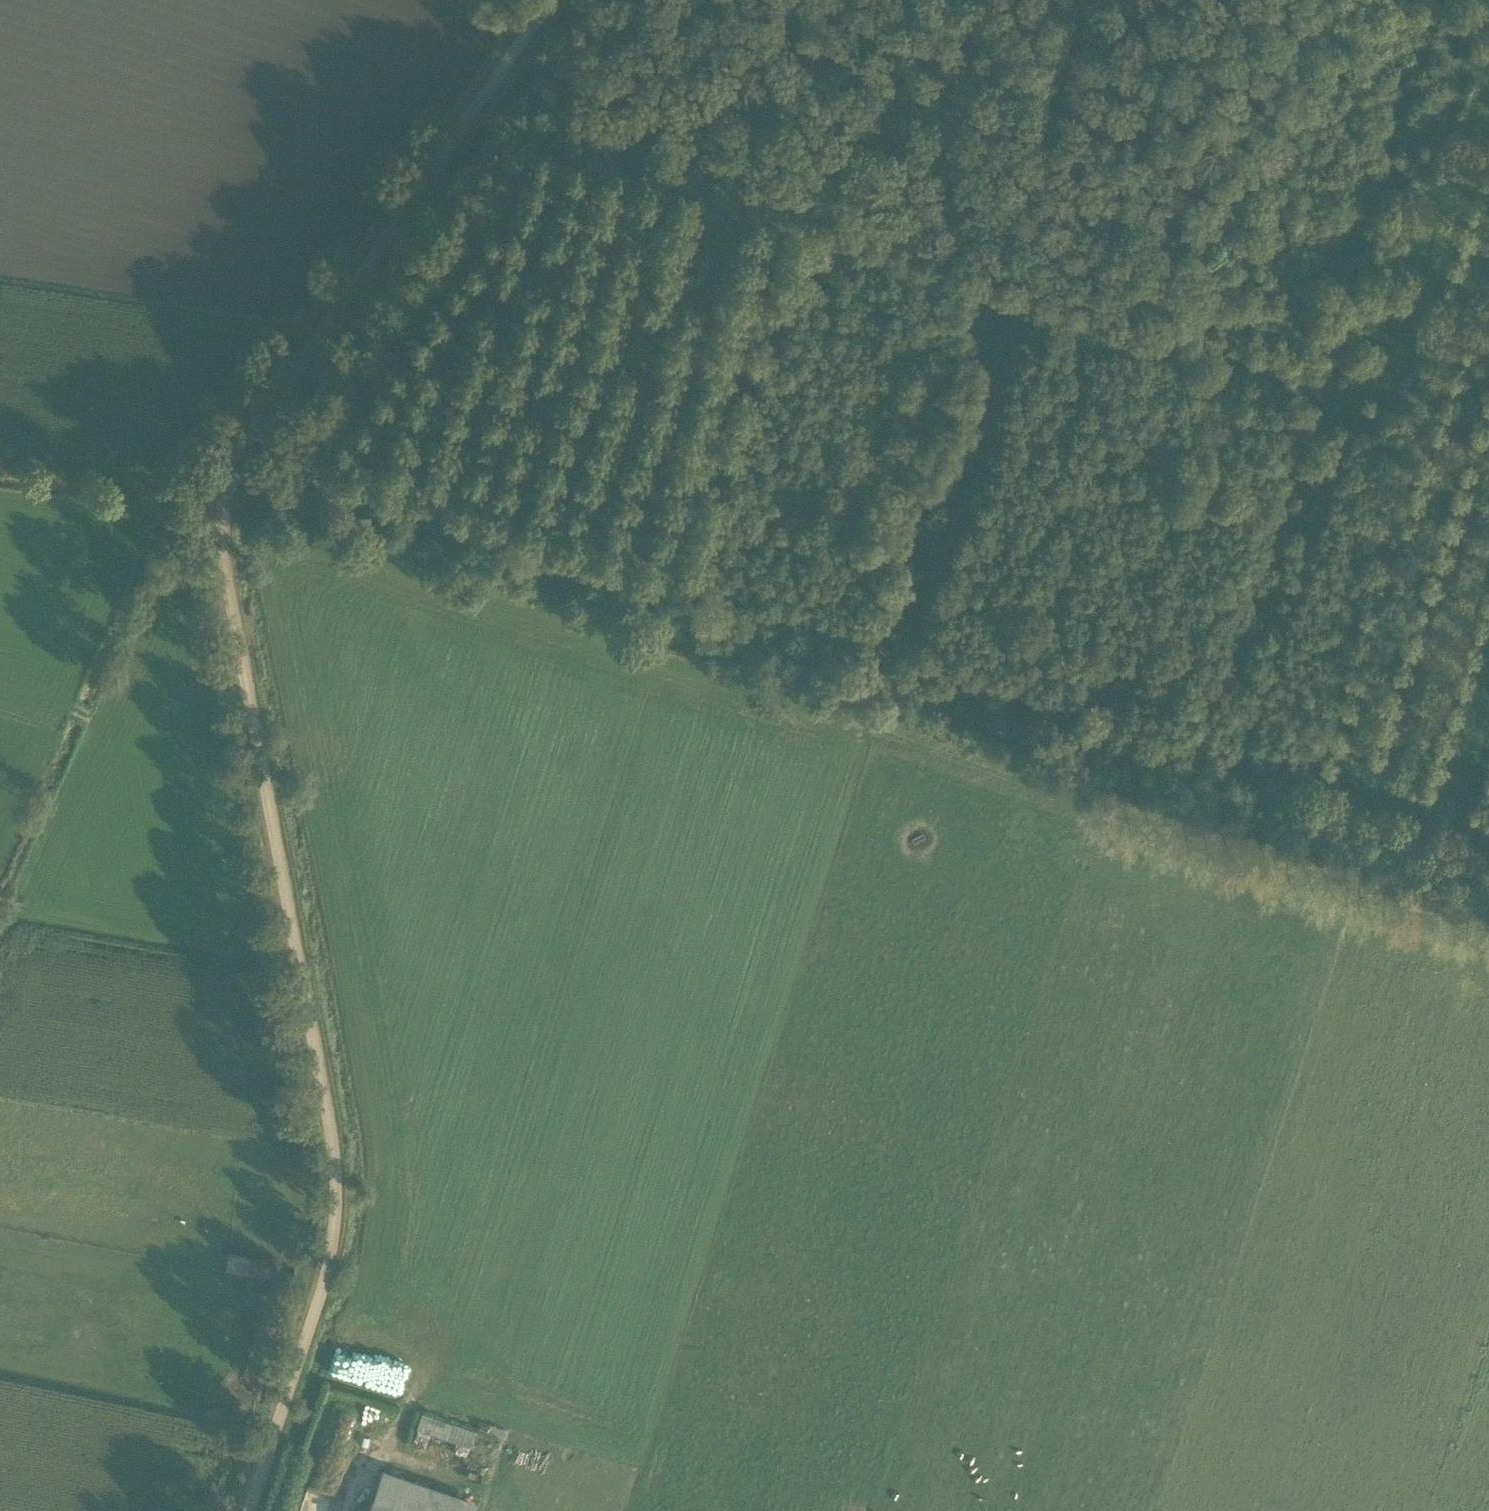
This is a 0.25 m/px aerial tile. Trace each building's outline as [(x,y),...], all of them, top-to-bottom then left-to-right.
[(265,1260),(228,1253),(225,1269),(275,1278),(277,1268),(264,1265),(265,1260)] [(285,1286),(270,1283),(268,1297),(282,1299),(285,1286)] [(381,1374),(379,1389),(401,1392),(401,1386),(393,1385),(394,1375),(381,1374)] [(476,1432),(421,1413),(416,1429),(470,1447),(476,1432)] [(478,1422),(475,1430),(487,1434),(488,1433),(505,1439),(507,1431),(478,1422)] [(382,1470),(368,1510),(473,1510),(476,1503),(382,1470)]
